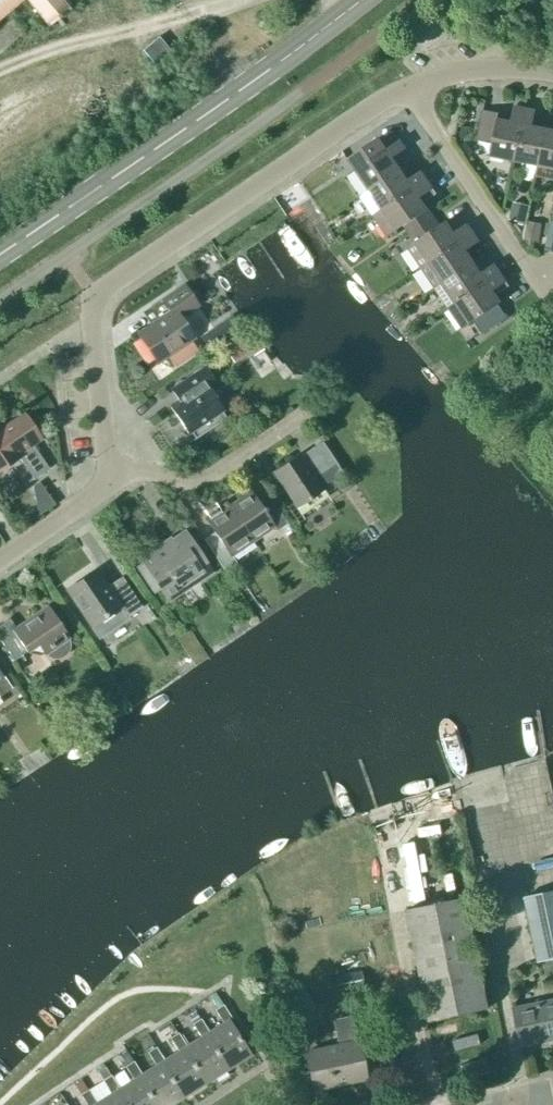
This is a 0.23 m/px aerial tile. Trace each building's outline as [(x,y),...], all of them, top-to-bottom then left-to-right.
[(23,0),(0,0),(0,19),(23,0)] [(48,27),(70,9),(62,0),(25,0),(48,27)] [(157,67),(173,53),(159,37),(143,50),(157,67)] [(513,162),(525,109),(515,107),(511,122),(498,119),(499,114),(484,111),(477,141),(491,144),(489,157),(513,162)] [(537,167),(546,129),(533,126),(536,111),(525,109),(513,162),(537,167)] [(468,128),(461,126),(459,137),(466,139),(468,128)] [(546,129),(537,167),(552,170),(552,131),(546,129)] [(369,191),(400,169),(393,159),(407,150),(401,141),(387,150),(381,139),(358,154),(348,160),(355,170),(369,191)] [(374,217),(427,180),(421,172),(408,181),(400,169),(369,191),(360,196),(374,217)] [(410,234),(433,218),(428,210),(424,203),(436,195),(433,190),(427,180),(374,217),(388,237),(404,226),(410,234)] [(526,223),(529,205),(513,202),(509,220),(526,223)] [(428,264),(473,234),(466,225),(454,233),(446,222),(439,227),(433,218),(410,234),(416,243),(407,249),(421,269),(428,264)] [(540,240),(543,225),(527,222),(524,237),(540,240)] [(550,223),(545,250),(552,252),(552,223),(550,223)] [(434,289),(473,262),(466,252),(479,243),(473,234),(428,264),(421,269),(434,289)] [(448,309),(500,274),(494,264),(481,273),(473,262),(434,289),(448,309)] [(500,274),(448,309),(462,330),(469,325),(478,338),(506,318),(497,305),(501,302),(496,295),(509,287),(500,274)] [(175,367),(198,351),(190,340),(193,338),(179,318),(198,306),(184,285),(162,300),(171,313),(139,334),(158,362),(167,355),(175,367)] [(232,315),(212,328),(222,342),(241,328),(232,315)] [(221,344),(233,362),(253,349),(240,331),(221,344)] [(221,411),(224,410),(209,387),(216,382),(206,367),(171,390),(178,401),(170,407),(188,434),(191,432),(196,440),(227,420),(221,411)] [(25,415),(1,431),(0,429),(0,471),(19,458),(34,480),(49,469),(32,444),(41,438),(25,415)] [(337,464),(322,441),(313,448),(300,456),(299,455),(273,472),(298,508),(323,491),(315,479),(337,464)] [(229,506),(253,542),(274,528),(276,531),(287,523),(269,495),(258,502),(248,488),(237,496),(239,499),(229,506)] [(232,556),(253,542),(229,506),(218,513),(216,510),(205,518),(218,537),(208,544),(205,539),(204,540),(225,571),(237,563),(232,556)] [(171,540),(142,560),(143,563),(136,567),(154,594),(161,589),(167,598),(172,595),(174,597),(198,581),(196,579),(210,569),(186,533),(172,542),(171,540)] [(107,587),(96,571),(67,590),(99,637),(142,608),(122,577),(107,587)] [(49,608),(17,630),(10,619),(0,625),(0,640),(14,661),(37,645),(44,654),(45,653),(48,657),(53,659),(59,660),(64,657),(68,653),(70,648),(70,642),(67,638),(69,637),(49,608)] [(552,959),(552,892),(525,898),(538,962),(552,959)] [(429,1020),(490,1008),(467,898),(407,911),(429,1020)] [(339,995),(364,990),(360,970),(335,976),(339,995)] [(210,1032),(206,1034),(228,1069),(250,1055),(229,1021),(232,1019),(216,994),(208,999),(224,1023),(210,1032)] [(552,1039),(552,1001),(514,1009),(522,1046),(552,1039)] [(357,1042),(351,1016),(337,1019),(343,1045),(305,1053),(312,1089),(365,1078),(357,1042)] [(187,1047),(184,1049),(206,1083),(228,1069),(206,1034),(210,1032),(201,1019),(193,1024),(201,1038),(187,1047)] [(171,1024),(161,1030),(168,1040),(170,1038),(178,1034),(171,1024)] [(165,1061),(161,1063),(183,1097),(206,1083),(184,1049),(187,1047),(179,1033),(178,1034),(170,1038),(179,1052),(165,1061)] [(139,1077),(156,1104),(171,1104),(183,1097),(161,1063),(165,1061),(156,1047),(148,1052),(156,1066),(142,1075),(139,1077)] [(127,1052),(117,1058),(123,1068),(125,1067),(134,1061),(127,1052)] [(116,1091),(125,1104),(156,1104),(139,1077),(142,1075),(134,1061),(125,1067),(134,1080),(120,1089),(116,1091)] [(94,1104),(125,1104),(116,1091),(120,1089),(111,1076),(106,1068),(98,1073),(103,1081),(111,1094),(97,1103),(94,1104)] [(97,1103),(89,1090),(80,1095),(87,1104),(94,1104),(97,1103)]
